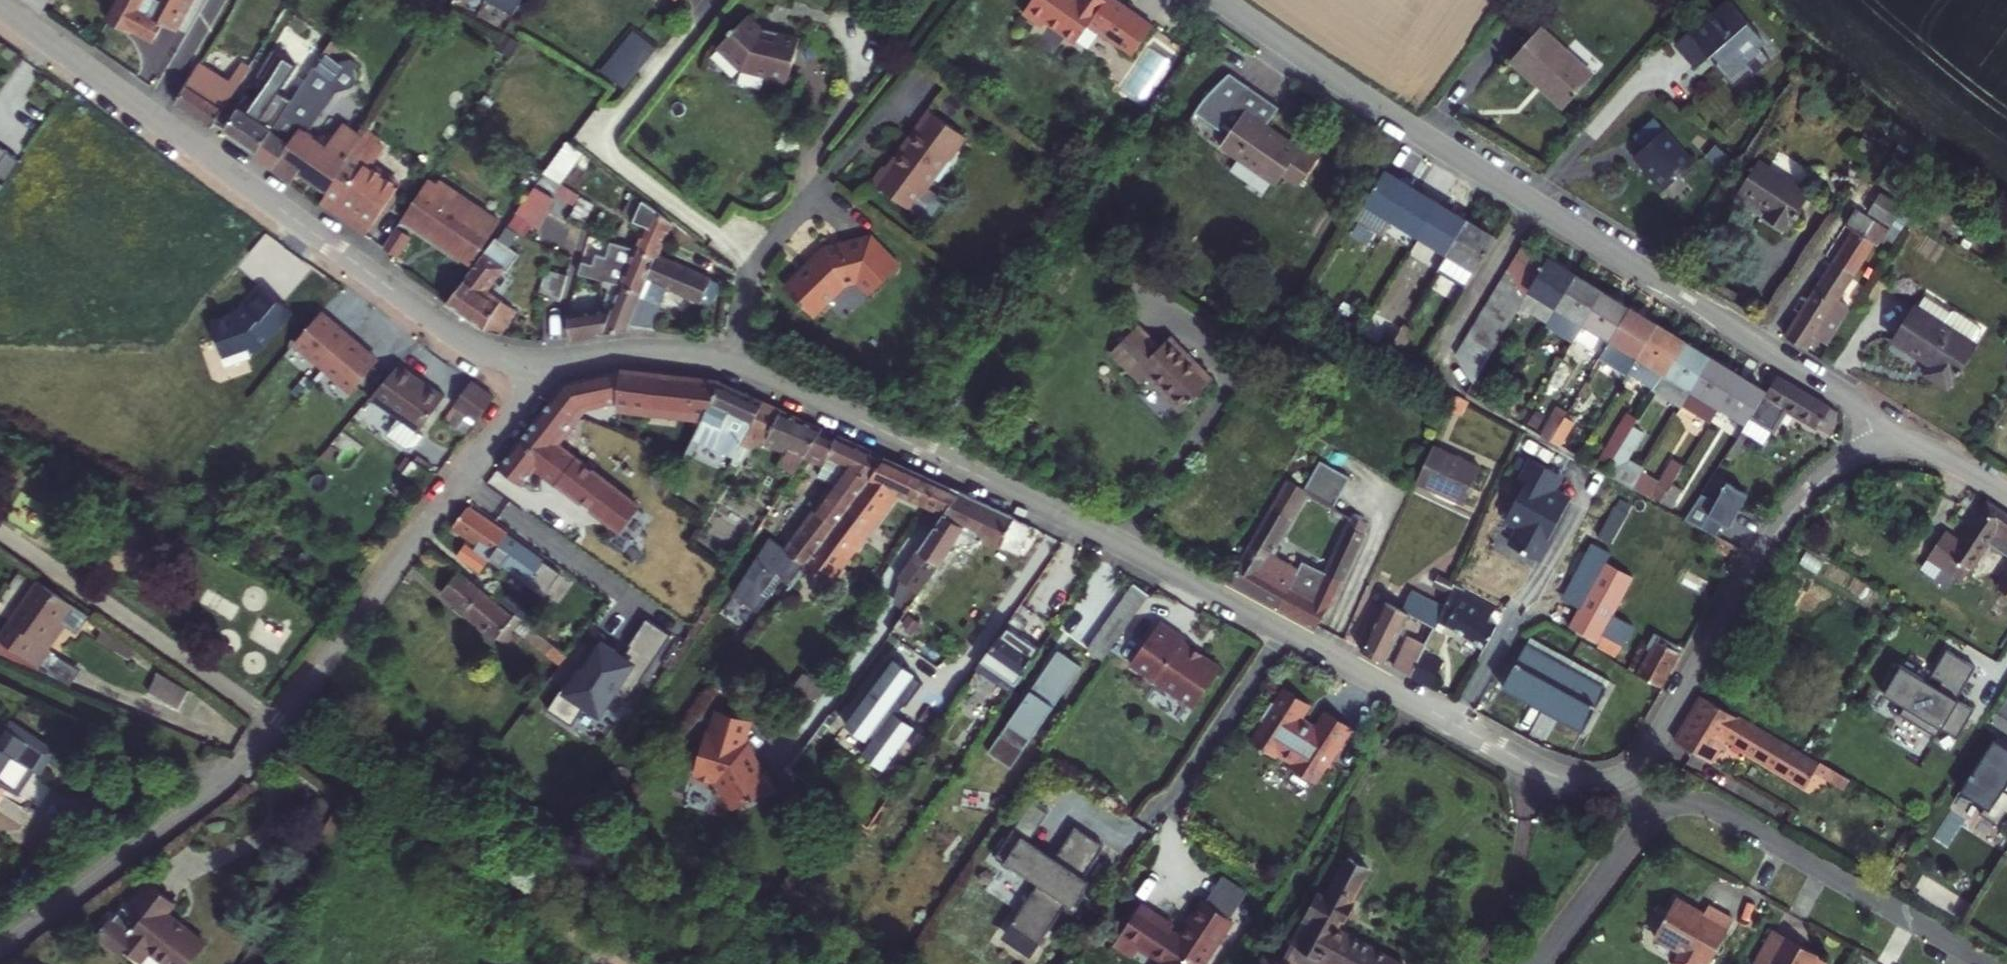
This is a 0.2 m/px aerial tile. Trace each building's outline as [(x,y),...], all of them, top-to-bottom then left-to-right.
[(29,11),(34,0),(13,0),(29,11)] [(93,18),(117,31),(120,25),(143,37),(152,21),(162,27),(177,0),(103,0),(93,18)] [(1003,6),(1026,21),(1028,18),(1057,37),(1060,33),(1066,36),(1075,23),(1115,50),(1136,20),(1107,0),(1008,0),(1003,6)] [(1708,19),(1679,47),(1701,70),(1717,56),(1724,63),(1720,67),(1740,87),(1755,73),(1759,76),(1776,59),(1761,43),(1766,38),(1731,1),(1711,21),(1708,19)] [(628,19),(596,61),(619,78),(651,36),(628,19)] [(740,19),(709,49),(733,73),(755,78),(754,86),(777,91),(791,44),(754,35),(740,19)] [(1508,36),(1486,71),(1549,116),(1575,84),(1508,36)] [(267,42),(251,67),(275,83),(291,57),(267,42)] [(242,89),(219,123),(252,146),(249,151),(285,175),(291,166),(321,185),(314,196),(362,228),(396,177),(368,157),(378,143),(336,114),(320,136),(304,124),(324,91),(342,88),(347,80),(344,67),(334,63),(320,65),(311,59),(313,56),(304,51),(297,61),(305,69),(288,93),(279,88),(268,104),(242,89)] [(191,66),(176,98),(208,119),(235,75),(229,71),(226,75),(196,57),(191,66)] [(1205,83),(1192,103),(1223,126),(1208,147),(1265,186),(1273,174),(1287,185),(1309,153),(1288,139),(1284,144),(1254,123),(1266,105),(1218,72),(1205,83)] [(868,164),(856,178),(905,216),(909,216),(925,197),(925,191),(910,180),(931,152),(934,154),(950,131),(914,105),(880,149),(883,151),(872,165),(868,164)] [(1647,150),(1667,134),(1657,123),(1637,139),(1647,150)] [(1692,165),(1667,134),(1647,150),(1635,160),(1660,191),(1692,165)] [(6,142),(0,151),(0,169),(5,172),(19,152),(6,142)] [(553,144),(497,214),(516,227),(528,211),(526,209),(536,195),(538,197),(546,187),(545,185),(567,155),(553,144)] [(1749,163),(1733,192),(1766,214),(1764,220),(1781,229),(1801,194),(1749,163)] [(1372,171),(1342,217),(1370,235),(1381,216),(1435,250),(1423,268),(1450,285),(1478,238),(1372,171)] [(423,179),(414,175),(389,213),(456,263),(486,224),(425,177),(423,179)] [(1861,215),(1882,228),(1894,208),(1873,196),(1861,215)] [(552,312),(552,337),(611,332),(612,329),(633,331),(651,289),(695,306),(704,284),(642,260),(658,225),(642,213),(623,204),(615,225),(629,231),(619,254),(587,244),(583,258),(571,257),(570,268),(560,265),(556,280),(603,290),(594,310),(552,312)] [(1846,234),(1778,339),(1798,351),(1807,337),(1815,343),(1856,282),(1847,276),(1864,246),(1870,249),(1879,233),(1846,212),(1837,228),(1846,234)] [(383,223),(366,248),(381,257),(397,232),(383,223)] [(484,233),(430,303),(467,328),(485,332),(500,307),(487,298),(486,301),(469,290),(483,267),(488,270),(505,248),(484,233)] [(815,252),(774,289),(803,321),(832,294),(847,290),(857,302),(887,275),(857,243),(815,252)] [(1440,357),(1457,386),(1501,307),(1531,325),(1540,307),(1567,322),(1557,339),(1693,421),(1704,402),(1734,420),(1737,415),(1759,427),(1772,406),(1813,434),(1827,416),(1760,376),(1751,392),(1503,243),(1440,357)] [(529,271),(522,295),(542,301),(549,276),(529,271)] [(289,303),(261,282),(245,304),(241,301),(237,307),(209,320),(228,361),(252,350),(250,345),(263,339),(289,303)] [(1899,306),(1878,343),(1917,367),(1912,376),(1934,389),(1967,334),(1966,327),(1940,311),(1933,312),(1908,298),(1903,308),(1899,306)] [(315,309),(292,341),(353,385),(376,352),(315,309)] [(1122,325),(1094,353),(1125,385),(1131,379),(1166,414),(1199,382),(1152,336),(1143,346),(1122,325)] [(1375,325),(1366,342),(1382,351),(1391,334),(1375,325)] [(398,355),(396,358),(422,376),(424,374),(398,355)] [(422,376),(396,358),(369,390),(395,409),(383,425),(402,438),(412,436),(420,426),(417,424),(443,387),(424,374),(422,376)] [(612,364),(553,378),(578,395),(606,392),(606,394),(699,403),(713,374),(612,364)] [(495,389),(472,373),(455,397),(477,413),(495,389)] [(755,394),(713,374),(692,416),(710,425),(718,408),(742,419),(755,394)] [(553,378),(541,393),(566,411),(578,395),(553,378)] [(1482,386),(1473,402),(1491,414),(1500,396),(1482,386)] [(541,393),(489,462),(526,491),(539,473),(627,541),(645,514),(548,442),(569,413),(541,393)] [(814,421),(755,394),(742,419),(734,434),(741,438),(748,425),(785,443),(778,456),(789,462),(800,443),(812,424),(814,421)] [(475,411),(455,397),(447,409),(466,423),(475,411)] [(665,399),(663,415),(678,417),(690,419),(699,403),(665,399)] [(1541,408),(1526,433),(1542,443),(1552,425),(1546,420),(1549,413),(1541,408)] [(656,488),(683,434),(690,419),(678,417),(646,483),(656,488)] [(1607,422),(1582,465),(1655,506),(1663,491),(1655,486),(1665,468),(1656,464),(1646,481),(1611,460),(1626,433),(1607,422)] [(828,432),(812,424),(800,443),(818,452),(809,465),(826,477),(764,561),(783,575),(794,561),(878,451),(830,429),(828,432)] [(1301,432),(1293,449),(1337,474),(1346,456),(1339,452),(1344,439),(1323,429),(1318,440),(1301,432)] [(1420,445),(1403,481),(1450,504),(1466,468),(1420,445)] [(937,478),(878,451),(794,561),(822,581),(890,486),(923,501),(937,478)] [(399,470),(408,459),(403,455),(395,467),(399,470)] [(399,470),(414,481),(422,469),(408,459),(399,470)] [(414,481),(399,470),(396,474),(411,485),(414,481)] [(937,478),(923,501),(937,507),(953,486),(937,478)] [(1293,489),(1274,479),(1217,582),(1304,629),(1352,535),(1346,532),(1350,526),(1339,519),(1312,573),(1287,560),(1284,567),(1258,553),(1293,489)] [(953,486),(909,545),(930,559),(953,527),(971,535),(974,529),(994,537),(1007,511),(953,486)] [(1689,494),(1674,521),(1707,540),(1721,514),(1689,494)] [(461,502),(447,521),(486,548),(500,529),(461,502)] [(1960,570),(1989,530),(1995,537),(2006,539),(2006,526),(1975,506),(1941,557),(1946,562),(1931,584),(1965,606),(1980,584),(1960,570)] [(645,514),(627,541),(662,567),(678,539),(645,514)] [(539,555),(500,529),(486,548),(526,575),(539,555)] [(458,540),(450,551),(472,568),(480,557),(458,540)] [(930,559),(909,545),(907,566),(919,575),(930,559)] [(764,561),(746,586),(765,598),(783,575),(764,561)] [(1591,566),(1557,633),(1586,649),(1621,582),(1591,566)] [(449,567),(435,585),(500,638),(518,616),(508,607),(504,611),(449,567)] [(480,571),(474,579),(493,595),(500,587),(480,571)] [(35,574),(27,586),(0,624),(0,642),(25,660),(25,661),(62,679),(71,659),(37,643),(56,616),(52,613),(65,596),(35,574)] [(14,576),(3,592),(16,601),(27,586),(14,576)] [(1094,638),(1109,649),(1150,587),(1136,577),(1094,638)] [(1375,599),(1348,652),(1372,665),(1397,613),(1425,628),(1428,621),(1473,646),(1485,625),(1477,622),(1484,609),(1454,593),(1457,588),(1445,582),(1433,610),(1400,591),(1390,608),(1375,599)] [(1006,659),(1020,669),(1041,638),(1022,625),(1029,613),(1016,604),(992,640),(1011,652),(1006,659)] [(1189,634),(1161,615),(1132,658),(1196,701),(1223,661),(1203,647),(1201,650),(1191,643),(1193,641),(1187,636),(1189,634)] [(617,694),(627,701),(670,635),(646,620),(624,654),(602,640),(583,668),(580,666),(563,691),(562,690),(548,710),(571,725),(583,707),(601,719),(617,694)] [(525,621),(518,630),(552,658),(559,649),(525,621)] [(1514,642),(1487,685),(1567,730),(1591,686),(1596,678),(1517,633),(1514,642)] [(1665,648),(1644,635),(1638,645),(1643,649),(1628,675),(1648,687),(1668,655),(1663,652),(1665,648)] [(1085,652),(1061,636),(991,740),(1015,756),(1085,652)] [(1401,639),(1385,672),(1419,690),(1431,663),(1412,655),(1416,645),(1401,639)] [(987,647),(1006,659),(1011,652),(992,640),(987,647)] [(1944,640),(1934,656),(1937,658),(1931,667),(1939,672),(1935,678),(1934,681),(1920,672),(1921,669),(1897,653),(1882,677),(1904,691),(1896,703),(1932,727),(1937,719),(1953,729),(1971,701),(1957,692),(1956,695),(1946,689),(1952,680),(1955,683),(1971,657),(1944,640)] [(847,724),(867,739),(870,735),(875,739),(863,755),(884,771),(915,729),(899,716),(923,684),(914,677),(916,674),(896,659),(847,724)] [(162,667),(149,689),(180,708),(193,686),(162,667)] [(1311,779),(1347,723),(1323,708),(1311,726),(1296,716),(1305,701),(1281,685),(1271,701),(1268,699),(1257,716),(1260,718),(1247,738),(1256,744),(1257,749),(1262,748),(1271,754),(1274,749),(1290,760),(1287,764),(1311,779)] [(1985,718),(2006,731),(2006,685),(1985,718)] [(1705,698),(1677,741),(1697,752),(1700,747),(1711,753),(1722,734),(1808,783),(1816,770),(1831,779),(1836,767),(1822,759),(1818,764),(1705,698)] [(777,787),(765,764),(760,768),(746,742),(740,740),(748,715),(718,705),(710,731),(704,729),(693,765),(699,767),(697,771),(711,776),(712,771),(718,773),(734,802),(758,790),(761,795),(777,787)] [(1950,802),(1977,820),(1983,810),(1995,818),(2003,805),(2006,807),(2006,743),(1994,735),(1950,802)] [(19,758),(0,743),(0,782),(19,758)] [(1670,773),(1666,782),(1679,790),(1684,780),(1670,773)] [(1030,796),(1010,826),(991,855),(1008,866),(1047,807),(1030,796)] [(1101,843),(1072,824),(1052,854),(1050,857),(1053,859),(1038,881),(1035,880),(1033,883),(1028,892),(1030,893),(1019,910),(1017,908),(1001,932),(1031,951),(1046,927),(1044,926),(1055,909),(1057,911),(1065,899),(1062,897),(1077,875),(1080,876),(1101,843)] [(1052,854),(1027,838),(1008,866),(1033,883),(1035,880),(1038,881),(1053,859),(1050,857),(1052,854)] [(1342,963),(1400,963),(1402,959),(1334,922),(1339,912),(1343,914),(1352,897),(1348,895),(1364,862),(1343,851),(1322,891),(1314,888),(1301,913),(1308,917),(1297,940),(1342,963)] [(1215,877),(1199,902),(1222,918),(1239,893),(1215,877)] [(146,892),(129,920),(122,917),(113,932),(108,930),(96,948),(122,963),(128,963),(130,961),(134,963),(151,963),(155,959),(163,963),(201,963),(208,952),(193,943),(197,936),(170,919),(176,910),(146,892)] [(1117,934),(1135,946),(1160,962),(1159,963),(1197,963),(1226,920),(1222,918),(1195,900),(1181,921),(1183,923),(1174,936),(1163,929),(1166,925),(1136,905),(1117,934)] [(1669,907),(1648,943),(1673,959),(1670,963),(1706,963),(1726,928),(1700,915),(1696,922),(1669,907)] [(1135,946),(1117,934),(1110,945),(1128,957),(1135,946)] [(1765,940),(1751,963),(1807,963),(1765,940)]
